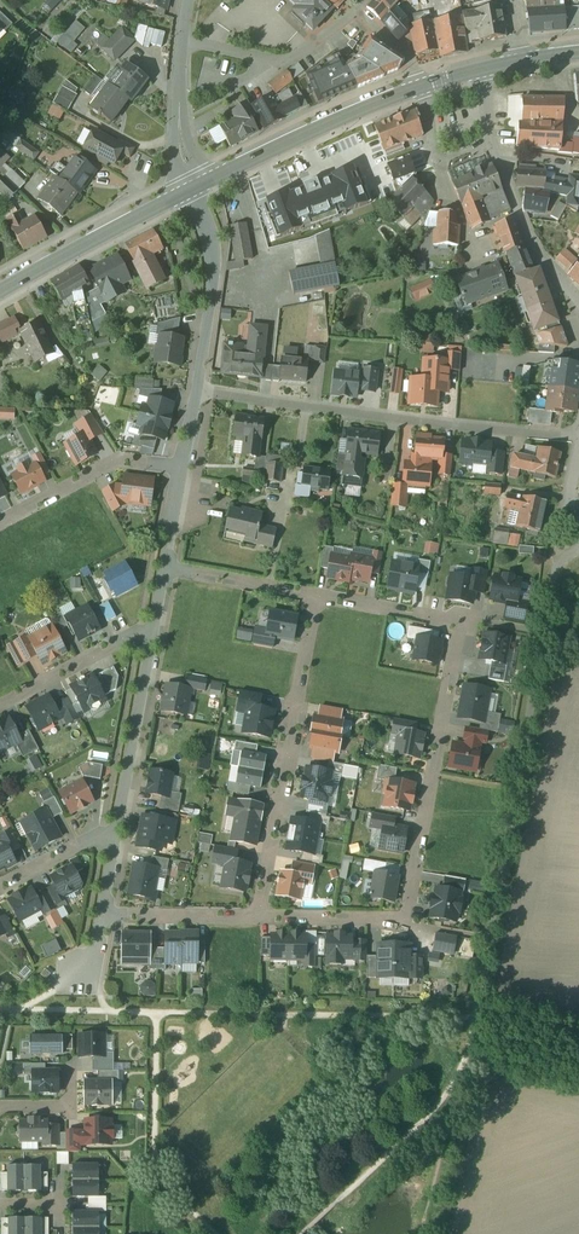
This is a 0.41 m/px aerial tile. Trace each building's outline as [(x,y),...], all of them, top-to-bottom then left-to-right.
[(140,4),(166,10),(168,0),(141,0),(140,4)] [(299,9),(292,16),(303,26),(305,23),(312,30),(333,8),(326,0),(290,0),(299,9)] [(333,8),(335,10),(335,9),(336,10),(346,0),(326,0),(333,8)] [(367,8),(381,20),(400,0),(375,0),(367,8)] [(455,9),(451,10),(453,19),(453,20),(455,19),(455,15),(458,14),(461,7),(459,0),(453,0),(455,9)] [(527,9),(564,7),(563,0),(525,0),(527,9)] [(501,7),(463,13),(466,33),(475,31),(474,28),(478,28),(480,41),(506,37),(501,7)] [(410,24),(396,8),(382,21),(399,41),(409,33),(408,32),(407,26),(410,24)] [(564,9),(566,31),(578,30),(578,8),(564,9)] [(564,9),(527,11),(530,34),(566,31),(564,9)] [(0,12),(0,26),(1,27),(1,28),(6,32),(13,25),(0,12)] [(430,12),(413,15),(415,25),(409,27),(416,55),(439,50),(433,22),(432,22),(430,12)] [(455,19),(453,20),(453,19),(434,22),(440,50),(439,50),(441,57),(467,53),(464,33),(461,18),(458,14),(455,15),(455,19)] [(76,22),(65,35),(70,39),(81,26),(76,22)] [(135,41),(122,29),(114,38),(126,49),(135,41)] [(126,49),(114,38),(109,43),(120,55),(126,49)] [(403,61),(370,40),(367,46),(363,43),(360,47),(357,45),(351,55),(362,63),(383,76),(398,70),(403,61)] [(120,55),(109,43),(102,50),(114,61),(120,55)] [(339,55),(316,69),(333,99),(358,88),(348,72),(339,55)] [(383,76),(362,63),(348,72),(358,88),(358,89),(362,88),(361,87),(384,77),(383,76)] [(148,80),(127,64),(120,73),(122,75),(111,88),(128,101),(131,103),(148,80)] [(306,82),(296,66),(287,71),(293,81),(297,88),(306,82)] [(287,71),(268,86),(275,94),(293,81),(287,71)] [(103,82),(95,76),(83,92),(91,97),(103,82)] [(108,86),(91,110),(100,117),(101,116),(111,123),(128,101),(111,88),(108,86)] [(300,94),(293,98),(293,99),(294,98),(300,109),(307,105),(300,94)] [(72,104),(58,96),(53,104),(68,112),(72,104)] [(272,96),(251,107),(257,117),(264,130),(285,119),(284,117),(300,109),(294,98),(293,99),(278,107),(272,96)] [(564,100),(523,99),(523,122),(562,123),(564,100)] [(247,101),(231,113),(236,119),(220,128),(231,147),(242,142),(242,143),(246,141),(245,140),(259,133),(252,120),(256,117),(247,101)] [(407,114),(374,126),(384,151),(423,136),(420,126),(422,125),(418,115),(414,116),(407,114)] [(22,118),(18,116),(12,127),(16,129),(22,118)] [(562,125),(518,124),(516,146),(517,146),(517,147),(559,150),(559,153),(572,154),(572,153),(571,153),(573,145),(560,144),(562,125)] [(214,125),(205,131),(209,136),(218,129),(214,125)] [(10,149),(17,141),(5,130),(0,136),(0,141),(10,149)] [(85,130),(78,143),(85,147),(92,134),(85,130)] [(117,145),(93,133),(92,134),(85,147),(85,148),(114,164),(121,153),(123,149),(117,145)] [(39,154),(21,140),(15,148),(34,161),(39,154)] [(135,149),(120,140),(117,145),(123,149),(121,153),(130,158),(135,149)] [(77,159),(67,172),(57,165),(51,174),(56,177),(77,193),(79,195),(86,185),(85,185),(95,171),(77,159)] [(11,163),(7,160),(2,165),(6,169),(11,163)] [(479,160),(448,172),(452,181),(451,182),(461,206),(462,206),(470,228),(511,212),(492,165),(483,169),(479,160)] [(546,173),(529,171),(529,166),(520,166),(519,171),(518,171),(516,187),(543,189),(543,191),(543,192),(559,195),(560,182),(543,180),(546,173)] [(388,172),(367,194),(383,210),(388,206),(385,203),(411,178),(401,167),(388,172)] [(25,184),(11,171),(5,177),(19,191),(25,184)] [(1,180),(0,179),(0,193),(9,201),(19,191),(5,177),(1,180)] [(77,193),(56,177),(39,200),(61,216),(67,207),(65,206),(75,192),(77,194),(77,193)] [(412,179),(388,203),(411,227),(422,216),(422,215),(424,212),(429,215),(430,213),(434,200),(412,179)] [(321,182),(284,192),(286,202),(259,209),(270,249),(310,239),(334,229),(321,182)] [(571,184),(560,182),(559,195),(565,196),(571,184)] [(550,194),(525,190),(523,206),(524,212),(538,213),(540,209),(547,210),(550,194)] [(566,207),(559,203),(551,217),(551,218),(552,218),(558,220),(566,207)] [(566,207),(558,220),(556,224),(578,236),(578,214),(566,207)] [(455,214),(439,213),(430,213),(429,215),(423,232),(434,233),(433,246),(458,247),(459,228),(455,214)] [(35,217),(24,223),(18,214),(7,220),(12,229),(12,230),(24,251),(47,238),(35,217)] [(514,220),(495,226),(505,254),(523,248),(514,220)] [(246,224),(230,227),(237,263),(252,260),(246,224)] [(153,231),(126,245),(125,245),(148,290),(164,281),(151,257),(163,250),(153,231)] [(524,249),(507,254),(515,276),(533,270),(524,249)] [(398,270),(386,252),(378,257),(391,275),(398,270)] [(117,256),(90,271),(99,288),(107,303),(118,297),(114,289),(130,280),(117,256)] [(568,275),(578,285),(578,264),(568,275)] [(335,265),(305,271),(310,292),(335,287),(339,286),(335,265)] [(79,266),(51,283),(62,302),(72,296),(83,289),(89,285),(79,266)] [(498,266),(456,281),(462,296),(461,296),(462,298),(464,297),(467,305),(507,290),(498,266)] [(539,269),(516,277),(528,313),(551,304),(539,269)] [(310,292),(294,295),(296,304),(330,298),(328,307),(333,308),(335,287),(310,292)] [(99,288),(87,295),(93,323),(106,315),(101,306),(107,303),(99,288)] [(417,288),(411,291),(415,301),(421,298),(417,288)] [(83,289),(72,296),(73,302),(72,303),(75,320),(76,320),(89,317),(83,289)] [(322,315),(322,304),(310,304),(310,315),(322,315)] [(567,347),(551,304),(528,313),(540,346),(567,347)] [(89,317),(76,320),(80,339),(93,337),(89,317)] [(0,325),(0,338),(3,343),(17,336),(14,331),(19,329),(14,319),(11,321),(10,320),(0,325)] [(181,319),(157,325),(156,336),(160,337),(160,336),(177,339),(181,319)] [(38,322),(20,332),(36,364),(54,355),(52,349),(38,322)] [(250,326),(248,349),(225,346),(222,375),(262,379),(267,328),(250,326)] [(177,339),(160,336),(160,337),(159,347),(156,346),(154,363),(181,367),(182,359),(180,359),(183,340),(177,339)] [(54,355),(36,364),(38,369),(63,357),(56,347),(52,349),(54,355)] [(325,349),(315,348),(305,347),(304,361),(308,362),(308,363),(324,364),(325,349)] [(304,361),(296,361),(297,351),(285,350),(284,360),(281,359),(280,367),(279,380),(280,380),(306,383),(308,363),(308,362),(304,361)] [(461,355),(453,355),(451,371),(460,372),(461,355)] [(449,363),(425,361),(423,381),(412,380),(410,405),(422,406),(436,407),(437,393),(447,393),(449,363)] [(552,361),(549,388),(553,389),(578,392),(578,384),(578,365),(552,361)] [(90,375),(98,382),(106,373),(98,366),(90,375)] [(274,367),(266,366),(264,381),(272,382),(274,367)] [(530,367),(515,366),(513,384),(529,385),(530,367)] [(280,367),(274,367),(272,382),(280,383),(280,380),(279,380),(280,367)] [(397,396),(401,370),(395,369),(391,395),(397,396)] [(358,375),(335,372),(332,395),(340,396),(340,397),(341,397),(341,396),(346,397),(348,398),(348,397),(356,398),(357,390),(362,391),(363,378),(359,377),(359,378),(358,378),(358,377),(358,375)] [(99,402),(111,403),(111,388),(100,388),(99,402)] [(553,389),(552,397),(549,399),(548,412),(548,413),(552,413),(560,414),(560,412),(574,413),(575,403),(577,403),(578,393),(578,392),(553,389)] [(162,391),(141,390),(139,397),(150,400),(150,399),(160,401),(162,391)] [(140,416),(170,423),(172,417),(170,417),(173,405),(160,401),(150,399),(150,400),(148,407),(143,406),(140,416)] [(548,412),(529,409),(527,424),(550,427),(552,413),(548,413),(548,412)] [(0,410),(0,421),(11,421),(12,410),(0,410)] [(170,423),(140,416),(137,427),(142,428),(140,435),(157,440),(164,441),(167,429),(169,429),(170,423)] [(263,420),(246,418),(246,416),(238,416),(238,417),(237,417),(235,437),(237,437),(236,442),(244,443),(243,457),(256,458),(258,458),(259,457),(263,420)] [(82,436),(65,445),(77,466),(95,456),(89,445),(90,442),(104,434),(92,417),(76,426),(82,436)] [(137,427),(131,425),(131,426),(130,426),(128,434),(129,434),(129,435),(135,437),(140,438),(140,435),(142,428),(137,427)] [(380,435),(349,431),(346,451),(345,456),(338,455),(336,473),(343,474),(342,487),(361,489),(363,475),(358,474),(359,461),(360,461),(361,454),(377,456),(380,435)] [(157,440),(140,435),(140,438),(135,437),(132,447),(141,449),(142,447),(154,450),(157,440)] [(428,459),(430,439),(430,437),(417,435),(415,458),(413,460),(413,465),(405,464),(403,484),(428,486),(430,467),(429,466),(425,466),(426,459),(428,459)] [(430,439),(428,459),(431,459),(439,460),(442,460),(442,456),(443,440),(430,439)] [(481,442),(472,441),(472,442),(462,441),(460,463),(462,463),(463,465),(472,466),(473,465),(487,466),(488,466),(490,452),(491,445),(481,444),(481,442)] [(561,454),(540,449),(537,461),(513,456),(511,468),(534,473),(534,474),(533,480),(544,482),(545,476),(555,479),(561,454)] [(503,453),(490,452),(488,466),(487,466),(487,473),(499,475),(501,475),(503,453)] [(50,473),(40,454),(32,458),(35,465),(36,464),(42,477),(50,473)] [(452,458),(442,456),(442,460),(439,460),(438,474),(450,476),(452,458)] [(266,459),(259,457),(258,458),(256,458),(255,470),(256,471),(255,477),(254,477),(264,479),(266,459)] [(27,465),(18,470),(20,473),(12,477),(21,494),(29,490),(29,491),(38,486),(37,485),(45,481),(42,477),(36,464),(35,465),(28,468),(27,465)] [(283,466),(268,464),(266,482),(280,484),(283,466)] [(330,472),(304,469),(302,488),(298,487),(298,488),(296,487),(295,496),(309,498),(310,492),(318,493),(319,490),(328,491),(330,472)] [(153,481),(125,477),(123,487),(121,502),(124,503),(150,506),(153,481)] [(501,486),(485,485),(484,495),(500,496),(501,486)] [(123,487),(115,486),(102,493),(112,512),(124,506),(124,503),(121,502),(123,487)] [(404,487),(393,486),(390,507),(406,508),(407,496),(403,496),(404,487)] [(546,502),(523,497),(522,498),(507,494),(504,509),(519,512),(516,528),(539,533),(540,531),(542,525),(541,525),(546,502)] [(251,515),(230,510),(223,540),(244,545),(245,542),(272,548),(276,531),(260,527),(263,515),(251,512),(251,515)] [(520,537),(495,532),(493,542),(507,544),(507,546),(518,547),(520,537)] [(427,554),(437,555),(438,544),(428,543),(427,554)] [(334,549),(324,547),(320,568),(329,570),(332,556),(334,549)] [(383,554),(373,552),(372,559),(373,559),(370,574),(379,575),(383,554)] [(332,556),(329,570),(328,578),(348,582),(349,579),(348,578),(352,559),(351,559),(332,556)] [(372,559),(352,556),(351,559),(352,559),(348,578),(349,579),(368,582),(370,574),(373,559),(372,559)] [(401,567),(392,566),(388,588),(406,591),(405,592),(414,594),(418,567),(402,564),(401,567)] [(125,565),(105,575),(117,596),(136,586),(125,565)] [(87,568),(78,572),(83,581),(91,577),(87,568)] [(488,573),(474,570),(473,579),(476,579),(473,592),(484,594),(488,573)] [(473,579),(452,575),(452,577),(449,579),(448,585),(450,588),(447,600),(471,604),(473,592),(476,579),(473,579)] [(503,578),(495,576),(490,600),(505,603),(507,605),(506,608),(527,612),(528,603),(517,601),(521,581),(513,579),(513,578),(504,576),(503,578)] [(108,603),(100,607),(108,622),(116,618),(108,603)] [(87,607),(76,613),(75,611),(68,616),(69,617),(67,618),(79,641),(89,636),(89,635),(95,633),(96,632),(95,632),(99,630),(87,607)] [(527,612),(506,608),(504,619),(525,623),(527,612)] [(69,626),(61,612),(55,616),(62,630),(69,626)] [(297,619),(270,614),(266,633),(254,631),(253,636),(292,643),(297,619)] [(46,620),(36,626),(40,633),(52,627),(49,621),(46,620)] [(40,633),(29,639),(37,656),(43,666),(50,662),(51,661),(58,658),(59,657),(66,653),(52,626),(52,627),(40,633)] [(425,630),(410,628),(408,639),(417,641),(418,638),(424,639),(425,630)] [(440,633),(425,630),(424,639),(438,641),(440,633)] [(509,638),(484,634),(481,652),(484,653),(487,656),(486,661),(491,662),(504,665),(504,664),(509,638)] [(27,636),(13,644),(23,663),(37,656),(29,639),(27,636)] [(424,639),(418,638),(417,641),(416,649),(415,649),(415,650),(416,651),(414,661),(437,665),(441,642),(438,641),(424,639)] [(23,663),(13,644),(7,647),(17,666),(23,663)] [(504,665),(491,662),(488,680),(504,683),(507,664),(504,664),(504,665)] [(114,668),(99,675),(100,678),(109,694),(116,690),(119,677),(114,668)] [(190,689),(189,692),(205,695),(207,680),(185,676),(183,688),(190,689)] [(94,677),(72,689),(83,711),(106,699),(104,697),(109,694),(100,678),(97,680),(96,681),(94,677)] [(207,695),(218,697),(221,684),(210,682),(207,695)] [(168,685),(163,711),(185,714),(189,692),(190,689),(183,688),(168,685)] [(490,690),(464,686),(459,714),(481,718),(485,719),(486,713),(490,690)] [(259,709),(261,695),(241,691),(237,712),(247,713),(249,707),(259,709)] [(48,697),(27,708),(32,717),(31,720),(35,728),(38,729),(39,731),(64,718),(58,708),(55,710),(48,697)] [(70,701),(69,701),(68,700),(57,706),(58,708),(64,718),(68,725),(79,719),(72,706),(70,701)] [(342,710),(321,706),(319,717),(340,720),(342,710)] [(259,709),(249,707),(247,713),(244,733),(269,738),(270,729),(271,729),(272,725),(273,720),(272,720),(273,711),(259,709)] [(501,715),(486,713),(485,719),(481,718),(479,730),(486,731),(498,733),(501,715)] [(319,717),(314,716),(311,732),(341,737),(340,736),(343,721),(340,720),(319,717)] [(0,723),(0,753),(16,745),(21,742),(18,736),(9,719),(2,723),(1,722),(0,723)] [(416,723),(395,720),(393,734),(399,735),(400,731),(414,734),(416,723)] [(513,728),(504,726),(502,734),(512,736),(513,728)] [(479,730),(467,728),(467,729),(466,729),(464,740),(466,741),(480,743),(485,744),(487,733),(486,733),(486,731),(479,730)] [(29,731),(18,736),(21,742),(16,745),(23,758),(39,750),(29,731)] [(414,734),(400,731),(399,735),(396,755),(419,759),(420,751),(421,751),(423,744),(422,743),(423,735),(414,734)] [(341,737),(311,732),(313,732),(310,748),(313,748),(334,752),(338,753),(338,752),(337,751),(338,747),(339,746),(341,737)] [(466,741),(465,746),(453,744),(449,767),(475,772),(480,749),(479,749),(480,743),(466,741)] [(257,746),(236,742),(234,751),(241,753),(241,752),(256,755),(257,746)] [(334,752),(313,748),(311,759),(329,762),(332,763),(334,752)] [(256,755),(241,752),(241,753),(238,768),(264,773),(266,757),(256,755)] [(200,754),(198,769),(207,771),(209,756),(200,754)] [(34,756),(27,760),(33,772),(41,768),(34,756)] [(332,763),(329,762),(327,772),(331,773),(331,774),(342,776),(344,765),(332,763)] [(103,766),(89,763),(79,769),(83,777),(100,780),(103,766)] [(264,773),(238,768),(235,784),(250,787),(261,789),(264,773)] [(325,770),(316,769),(315,770),(307,768),(305,778),(303,778),(302,785),(330,790),(332,783),(330,783),(331,774),(331,773),(327,772),(324,772),(325,770)] [(172,775),(151,771),(147,794),(162,797),(168,798),(169,792),(172,775)] [(414,785),(387,780),(384,793),(387,794),(385,807),(409,811),(410,803),(411,804),(413,793),(412,793),(414,785)] [(82,782),(60,794),(71,813),(79,809),(80,811),(87,808),(86,805),(93,802),(82,782)] [(235,784),(228,782),(227,792),(248,796),(250,787),(235,784)] [(330,790),(302,785),(304,786),(301,798),(309,799),(326,802),(327,796),(329,797),(330,790)] [(45,790),(37,794),(41,803),(49,799),(45,790)] [(182,795),(169,792),(168,798),(162,797),(160,809),(179,813),(182,795)] [(54,798),(42,804),(46,811),(51,820),(63,814),(54,798)] [(326,802),(309,799),(306,813),(326,817),(328,806),(325,806),(326,802)] [(263,806),(239,801),(239,803),(229,801),(226,815),(236,817),(232,842),(255,846),(263,806)] [(46,811),(25,822),(30,832),(27,834),(36,851),(61,838),(51,820),(46,811)] [(176,815),(162,812),(160,819),(175,822),(176,815)] [(394,818),(373,814),(370,828),(383,830),(384,826),(393,827),(394,818)] [(160,819),(143,816),(137,847),(160,851),(162,843),(171,845),(175,822),(160,819)] [(5,818),(0,820),(0,823),(6,833),(11,830),(5,818)] [(291,819),(288,834),(316,839),(319,824),(291,819)] [(25,822),(16,827),(21,837),(27,834),(30,832),(25,822)] [(393,827),(384,826),(383,830),(379,849),(403,854),(407,830),(393,827)] [(0,836),(0,840),(2,843),(4,842),(10,854),(21,848),(11,830),(6,833),(0,836)] [(316,839),(288,834),(287,838),(288,839),(286,850),(314,855),(316,839)] [(0,844),(0,870),(15,863),(10,854),(4,842),(2,843),(0,844)] [(210,846),(202,844),(201,851),(209,853),(210,846)] [(237,851),(216,847),(213,863),(226,866),(227,861),(235,862),(237,851)] [(169,860),(152,857),(150,868),(158,869),(158,870),(167,872),(169,860)] [(338,879),(345,880),(348,860),(342,859),(338,879)] [(235,862),(227,861),(226,866),(222,888),(245,893),(247,884),(248,884),(250,874),(248,874),(250,865),(235,862)] [(374,862),(366,861),(364,871),(372,872),(374,862)] [(386,864),(374,862),(372,872),(375,873),(384,875),(386,864)] [(314,867),(293,863),(291,874),(304,877),(303,883),(311,884),(314,867)] [(150,868),(134,865),(128,894),(147,898),(146,900),(154,901),(156,893),(154,893),(158,870),(158,869),(150,868)] [(72,867),(64,871),(63,871),(60,873),(59,873),(59,874),(51,878),(56,886),(62,898),(64,897),(80,889),(81,885),(72,867)] [(291,874),(281,873),(280,878),(280,879),(279,883),(279,884),(277,896),(287,898),(288,900),(295,902),(297,900),(300,901),(303,883),(304,877),(291,874)] [(384,875),(375,873),(373,882),(371,898),(370,899),(394,903),(398,877),(384,875)] [(466,880),(445,876),(443,886),(462,889),(464,890),(466,880)] [(373,882),(366,881),(363,897),(371,898),(373,882)] [(487,884),(470,881),(469,888),(485,891),(487,884)] [(56,886),(47,891),(55,906),(66,901),(64,897),(62,898),(56,886)] [(432,902),(461,906),(462,900),(460,899),(462,889),(443,886),(442,889),(436,888),(435,897),(433,896),(432,902)] [(31,890),(24,893),(23,892),(14,897),(15,898),(9,901),(20,922),(27,918),(28,919),(35,915),(34,914),(41,910),(42,910),(35,897),(31,890)] [(55,906),(47,891),(35,897),(42,910),(41,910),(44,915),(50,912),(56,909),(55,906)] [(461,906),(432,902),(431,908),(433,908),(431,918),(440,920),(439,921),(448,922),(448,921),(456,923),(457,912),(459,913),(461,906)] [(64,924),(56,909),(50,912),(52,916),(51,917),(56,928),(64,924)] [(5,916),(0,919),(0,922),(7,934),(6,935),(8,939),(15,935),(5,916)] [(181,933),(165,933),(165,949),(165,965),(166,965),(181,965),(182,932),(181,932),(181,933)] [(198,932),(182,932),(181,965),(182,965),(182,964),(198,964),(198,943),(198,932)] [(279,934),(279,936),(272,936),(272,938),(271,957),(271,960),(288,960),(289,936),(285,936),(285,934),(279,934)] [(299,934),(293,934),(292,936),(289,936),(288,960),(305,960),(305,936),(299,936),(299,934)] [(344,934),(335,934),(335,937),(327,937),(327,959),(328,959),(328,965),(342,965),(342,959),(355,959),(355,943),(351,943),(351,937),(344,937),(344,934)] [(149,935),(124,935),(124,950),(123,950),(123,963),(124,963),(125,964),(127,965),(129,965),(149,966),(149,959),(149,949),(149,935),(150,935),(149,935)] [(272,938),(261,938),(261,956),(271,957),(272,938)] [(39,947),(44,958),(59,951),(54,940),(39,947)] [(366,942),(355,942),(355,959),(355,961),(366,962),(366,960),(367,960),(367,957),(367,943),(366,943),(366,942)] [(410,946),(379,945),(378,957),(378,979),(409,979),(410,958),(410,946)] [(158,949),(149,949),(149,959),(149,966),(149,971),(157,971),(158,949)] [(165,949),(158,949),(157,971),(166,971),(166,965),(165,965),(165,949)] [(378,957),(367,957),(367,960),(367,979),(378,979),(378,957)] [(421,958),(410,958),(409,979),(421,980),(421,958)] [(51,975),(46,970),(41,975),(46,980),(51,975)] [(153,983),(140,983),(140,997),(153,997),(153,983)] [(63,1036),(29,1037),(29,1055),(53,1055),(53,1056),(54,1056),(54,1054),(64,1053),(63,1053),(63,1036)] [(104,1036),(80,1036),(80,1057),(94,1057),(104,1057),(104,1053),(104,1036)] [(104,1057),(94,1057),(94,1060),(92,1060),(93,1072),(98,1072),(114,1071),(114,1053),(104,1053),(104,1057)] [(32,1065),(23,1065),(24,1076),(33,1076),(33,1072),(32,1072),(32,1065)] [(114,1071),(98,1072),(98,1081),(112,1081),(112,1084),(119,1084),(118,1071),(114,1071)] [(45,1072),(33,1072),(33,1076),(33,1093),(40,1093),(40,1094),(50,1094),(50,1093),(58,1092),(58,1072),(45,1072)] [(98,1081),(85,1081),(85,1106),(93,1106),(93,1107),(101,1107),(101,1106),(112,1106),(112,1084),(112,1081),(98,1081)] [(39,1120),(29,1120),(29,1122),(21,1122),(21,1126),(18,1128),(18,1136),(21,1138),(21,1142),(43,1142),(47,1142),(47,1126),(47,1121),(39,1121),(39,1120)] [(110,1121),(86,1121),(86,1133),(79,1133),(79,1144),(86,1144),(87,1145),(110,1145),(110,1138),(112,1138),(112,1128),(110,1128),(110,1121)] [(59,1126),(47,1126),(47,1142),(43,1142),(43,1146),(59,1146),(59,1126)] [(79,1132),(67,1132),(67,1133),(66,1133),(66,1153),(79,1153),(79,1144),(79,1133),(79,1132)] [(54,1154),(55,1165),(68,1164),(67,1153),(54,1154)] [(70,1165),(71,1180),(98,1179),(97,1164),(70,1165)] [(24,1166),(8,1166),(8,1192),(24,1192),(24,1166)] [(40,1166),(24,1166),(24,1192),(41,1192),(40,1166)] [(98,1179),(71,1180),(71,1197),(98,1196),(98,1179)] [(71,1212),(72,1227),(98,1227),(97,1211),(71,1212)] [(25,1219),(25,1233),(41,1233),(41,1218),(25,1219)] [(9,1219),(9,1233),(25,1233),(25,1219),(9,1219)]
